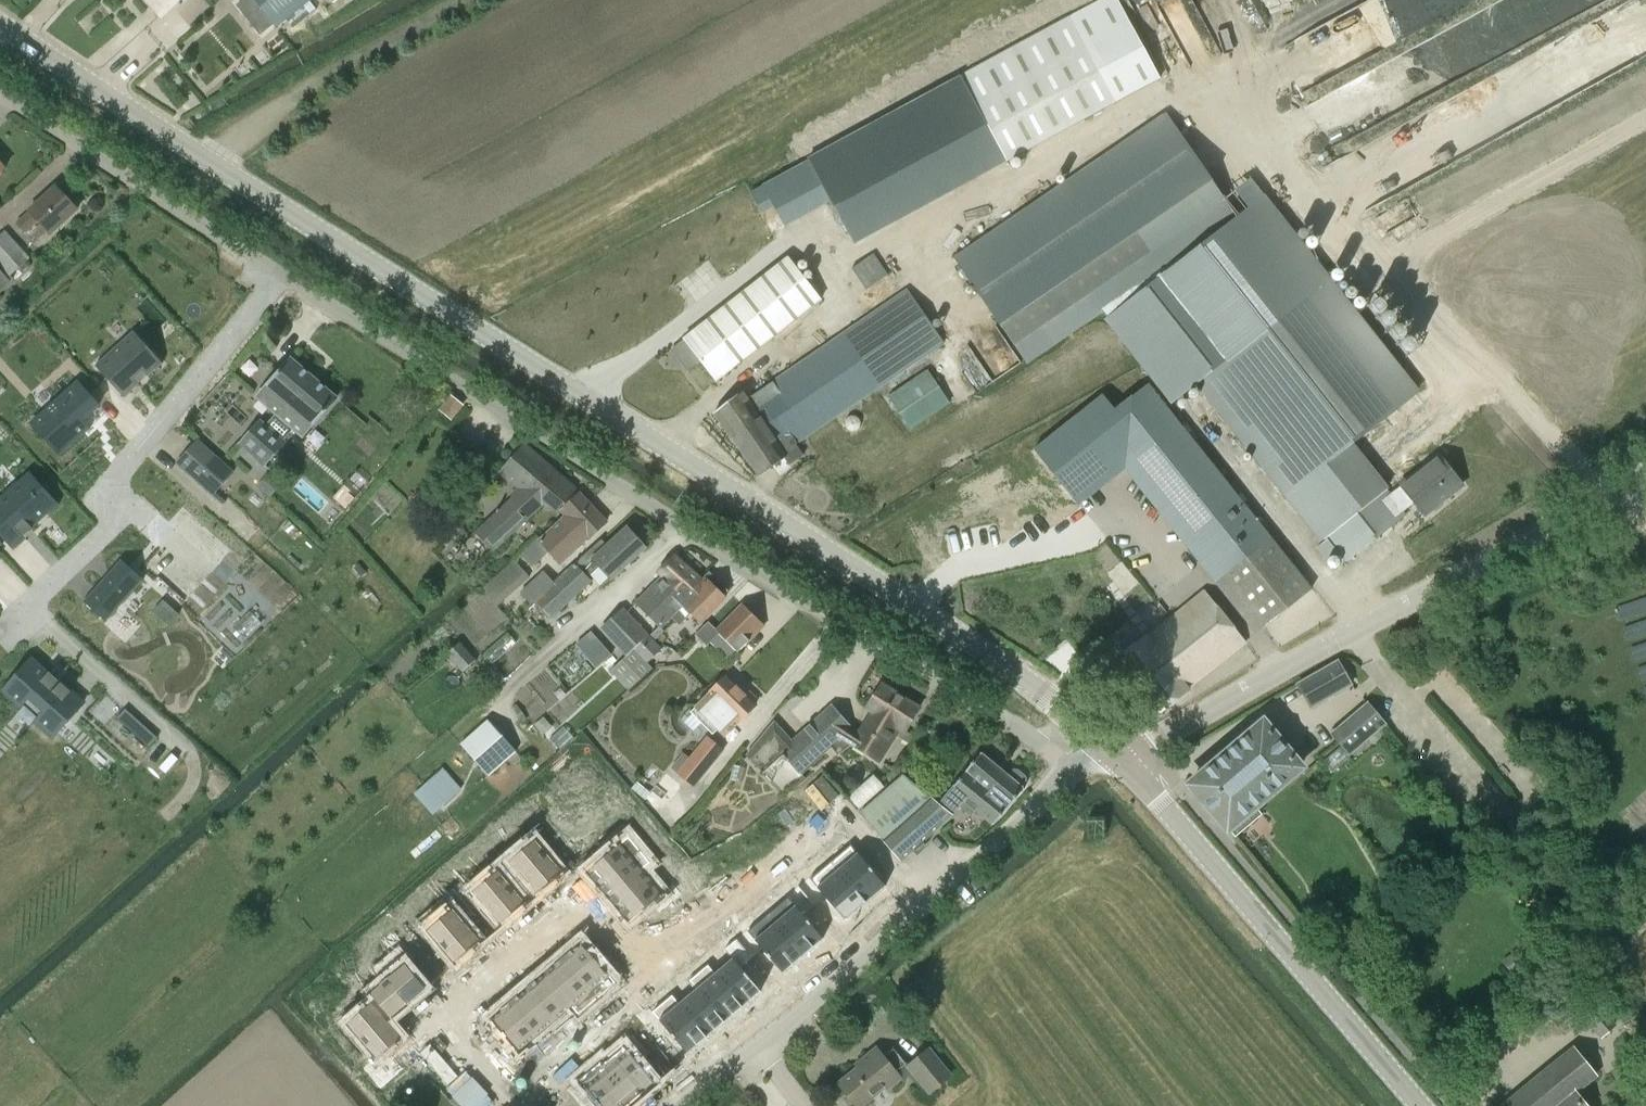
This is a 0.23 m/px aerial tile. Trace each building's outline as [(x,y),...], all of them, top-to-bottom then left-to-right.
[(164,15),(182,0),(152,0),(164,15)] [(239,6),(262,36),(278,23),(259,0),(246,0),(239,6)] [(278,23),(280,25),(288,19),(310,1),(311,0),(259,0),(278,23)] [(1346,3),(1372,57),(1304,89),(1335,154),(1518,67),(1510,51),(1502,54),(1494,37),(1469,48),(1473,56),(1452,66),(1441,43),(1439,44),(1430,25),(1452,15),(1456,24),(1489,8),(1486,1),(1489,0),(1352,0),(1346,3)] [(310,1),(288,19),(291,23),(295,28),(318,10),(310,1)] [(1009,166),(1115,103),(1066,20),(959,83),(1009,166)] [(1166,112),(1093,166),(961,265),(1035,365),(1241,212),(1166,112)] [(52,233),(79,209),(75,205),(78,203),(71,195),(68,198),(57,186),(31,209),(32,210),(18,223),(27,232),(40,220),(52,233)] [(1261,199),(1145,290),(1210,373),(1325,281),(1261,199)] [(30,258),(7,233),(0,239),(0,293),(16,278),(12,275),(30,258)] [(874,254),(852,269),(866,290),(888,276),(874,254)] [(823,298),(790,255),(685,337),(718,379),(823,298)] [(1417,394),(1325,281),(1210,373),(1199,382),(1328,542),(1331,540),(1347,560),(1404,514),(1401,511),(1388,494),(1350,447),(1417,394)] [(794,444),(943,342),(907,289),(747,399),(742,392),(714,412),(757,474),(783,455),(788,463),(801,454),(794,444)] [(1199,382),(1210,373),(1145,290),(1109,318),(1175,402),(1199,382)] [(133,331),(95,366),(96,367),(97,366),(124,396),(123,397),(124,398),(139,385),(133,378),(142,370),(156,358),(133,333),(134,332),(133,331)] [(266,425),(261,420),(238,445),(264,468),(286,443),(284,441),(295,428),(303,436),(336,397),(292,358),(258,397),(277,413),(266,425)] [(910,429),(948,402),(927,370),(888,397),(910,429)] [(1312,588),(1162,400),(1148,382),(1099,421),(1087,406),(1034,448),(1074,497),(1126,456),(1262,627),(1312,588)] [(50,423),(40,432),(60,455),(59,456),(60,457),(91,429),(90,428),(88,429),(82,422),(98,407),(76,383),(41,414),(50,423)] [(451,418),(462,404),(452,396),(441,409),(451,418)] [(177,462),(213,495),(234,472),(198,440),(177,462)] [(557,507),(576,488),(523,442),(500,469),(521,487),(476,529),(495,549),(547,500),(557,507)] [(1439,454),(1388,494),(1401,511),(1414,501),(1424,513),(1462,483),(1439,454)] [(0,499),(0,533),(12,547),(59,505),(58,504),(48,512),(36,499),(38,498),(34,494),(32,495),(32,494),(21,482),(31,473),(29,472),(0,499)] [(270,473),(258,487),(271,498),(283,484),(270,473)] [(561,562),(607,520),(581,492),(562,509),(567,515),(540,540),(537,536),(520,551),(532,565),(549,549),(561,562)] [(553,582),(534,600),(551,618),(552,617),(592,581),(587,575),(599,564),(611,578),(646,546),(628,526),(609,544),(607,545),(601,539),(555,581),(553,582)] [(699,580),(673,556),(657,572),(662,576),(635,603),(661,628),(671,617),(682,606),(681,606),(686,601),(683,598),(699,580)] [(514,560),(481,590),(497,607),(530,577),(514,560)] [(543,572),(520,593),(530,604),(534,600),(553,582),(543,572)] [(108,574),(73,613),(96,633),(131,594),(108,574)] [(682,606),(671,617),(679,624),(689,614),(699,623),(724,596),(722,594),(726,590),(715,579),(711,584),(705,577),(701,582),(699,580),(683,598),(686,601),(681,606),(682,606)] [(1188,690),(1186,688),(1245,642),(1205,591),(1147,636),(1145,634),(1113,660),(1156,715),(1188,690)] [(161,598),(152,608),(168,622),(177,612),(161,598)] [(742,605),(717,630),(708,621),(695,635),(707,647),(719,634),(737,652),(763,626),(742,605)] [(647,634),(646,633),(621,607),(598,626),(624,653),(627,653),(647,634)] [(627,653),(624,653),(627,656),(611,671),(628,689),(651,668),(647,664),(662,650),(654,641),(664,632),(660,627),(649,637),(647,634),(627,653)] [(593,636),(580,647),(592,661),(605,649),(593,636)] [(476,660),(460,642),(446,654),(462,672),(476,660)] [(1,691),(0,692),(20,709),(28,701),(42,712),(39,715),(40,716),(34,722),(52,738),(84,703),(50,673),(40,664),(32,656),(31,657),(32,659),(3,692),(1,691)] [(1338,660),(1295,684),(1310,711),(1353,686),(1338,660)] [(755,704),(726,675),(695,706),(706,718),(702,723),(711,733),(716,728),(724,736),(755,704)] [(826,765),(817,756),(839,736),(879,761),(899,728),(904,731),(919,706),(882,684),(867,708),(871,711),(858,732),(849,727),(830,706),(791,741),(774,722),(746,756),(785,797),(826,765)] [(1367,702),(1329,734),(1349,757),(1386,725),(1367,702)] [(135,717),(126,727),(143,742),(151,732),(135,717)] [(543,718),(535,725),(543,735),(551,728),(543,718)] [(488,777),(510,758),(517,752),(488,719),(460,745),(488,777)] [(1228,826),(1254,805),(1301,765),(1264,721),(1191,782),(1228,826)] [(707,736),(675,775),(693,789),(725,751),(707,736)] [(952,789),(943,801),(955,810),(959,805),(964,808),(968,804),(993,823),(1024,787),(1021,785),(1026,779),(1025,773),(1018,768),(1014,768),(1008,774),(980,753),(951,788),(952,789)] [(445,804),(461,790),(444,771),(428,785),(426,783),(413,794),(432,816),(446,805),(445,804)] [(649,796),(661,805),(679,780),(667,772),(649,796)] [(860,807),(887,785),(876,773),(850,795),(860,807)] [(860,813),(883,839),(901,860),(952,814),(903,775),(860,813)] [(533,841),(510,860),(510,861),(511,861),(537,892),(538,893),(562,873),(561,872),(560,873),(543,852),(553,843),(534,820),(523,829),(533,841)] [(609,854),(587,872),(608,896),(641,869),(621,845),(633,835),(623,824),(600,843),(609,854)] [(858,853),(837,870),(865,903),(886,886),(858,853)] [(641,869),(608,896),(629,921),(650,903),(659,914),(682,894),(673,883),(661,893),(641,869)] [(809,877),(798,887),(815,906),(825,897),(845,920),(865,903),(837,870),(817,887),(809,877)] [(464,879),(452,888),(472,912),(483,903),(500,923),(501,925),(525,904),(524,903),(524,904),(497,872),(498,872),(497,871),(474,890),(464,879)] [(795,906),(775,923),(803,956),(823,939),(804,916),(815,906),(798,887),(786,896),(795,906)] [(451,910),(428,929),(428,930),(429,930),(455,961),(455,962),(456,963),(480,942),(479,941),(478,942),(461,921),(472,912),(452,888),(441,898),(451,910)] [(747,930),(735,939),(752,959),(763,950),(783,973),(803,956),(775,923),(755,940),(747,930)] [(404,966),(372,994),(391,1015),(424,989),(406,967),(417,958),(397,935),(386,944),(404,966)] [(681,935),(671,943),(676,950),(686,941),(681,935)] [(732,959),(714,974),(742,1007),(761,992),(741,968),(752,959),(735,939),(724,949),(732,959)] [(581,942),(562,958),(590,991),(609,975),(619,987),(630,978),(610,955),(600,964),(581,942)] [(562,958),(544,973),(572,1006),(590,991),(562,958)] [(659,962),(649,970),(655,977),(665,968),(659,962)] [(544,973),(526,988),(555,1021),(572,1006),(544,973)] [(714,974),(696,989),(724,1022),(742,1007),(714,974)] [(1587,987),(1550,1018),(1565,1036),(1585,1019),(1601,1039),(1618,1025),(1587,987)] [(526,988),(509,1003),(537,1036),(555,1021),(526,988)] [(696,989),(678,1004),(706,1038),(724,1022),(696,989)] [(509,1003),(490,1019),(508,1041),(498,1050),(517,1073),(528,1064),(518,1052),(537,1036),(509,1003)] [(372,1004),(349,1024),(376,1057),(363,1068),(372,1079),(395,1059),(387,1049),(400,1038),(372,1004)] [(651,1010),(640,1020),(657,1039),(668,1030),(687,1053),(706,1038),(678,1004),(660,1020),(651,1010)] [(613,1018),(603,1026),(608,1033),(618,1024),(613,1018)] [(583,1034),(573,1043),(578,1049),(588,1041),(583,1034)] [(624,1047),(602,1065),(633,1102),(655,1083),(638,1063),(649,1054),(633,1034),(621,1044),(624,1047)] [(573,1043),(563,1051),(568,1058),(578,1049),(573,1043)] [(883,1056),(876,1048),(863,1059),(865,1061),(838,1083),(857,1105),(861,1105),(885,1086),(888,1089),(901,1078),(883,1056)] [(929,1048),(909,1065),(908,1066),(930,1092),(951,1075),(929,1048)] [(1577,1055),(1573,1050),(1506,1105),(1586,1105),(1574,1092),(1594,1076),(1577,1055)] [(567,1090),(581,1105),(588,1105),(595,1100),(599,1105),(629,1105),(633,1102),(602,1065),(580,1083),(578,1080),(567,1090)] [(538,1103),(540,1105),(554,1105),(546,1097),(538,1103)]
